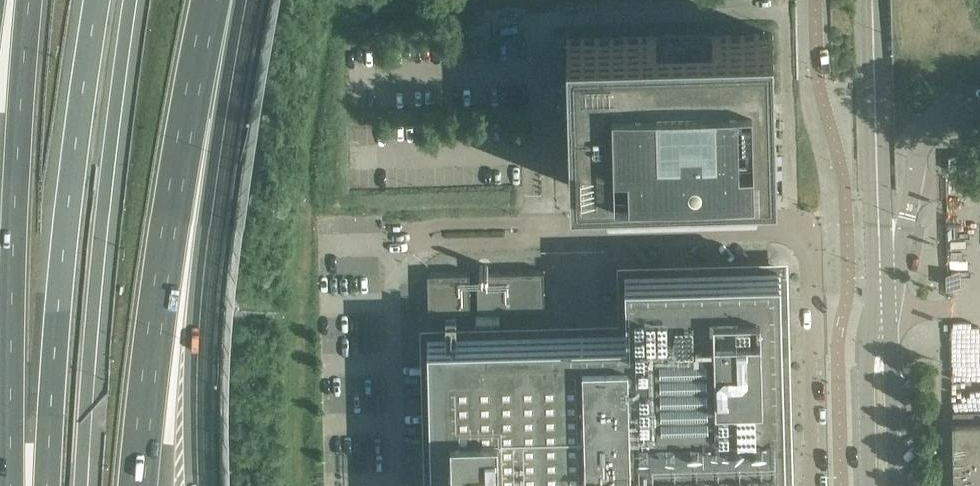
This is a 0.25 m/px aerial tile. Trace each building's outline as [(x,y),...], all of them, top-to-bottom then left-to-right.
[(679,183),(777,181),(773,33),(710,35),(710,30),(658,32),(658,36),(566,39),(568,88),(554,88),(556,138),(569,137),(570,186),(679,183)] [(781,357),(781,343),(782,342),(783,341),(784,340),(784,339),(784,338),(783,337),(783,336),(782,335),(781,334),(779,268),(626,272),(628,329),(429,335),(433,485),(586,485),(585,476),(784,471),(781,357)] [(545,308),(544,270),(477,272),(478,310),(545,308)] [(471,310),(470,272),(428,273),(429,311),(471,310)] [(953,411),(953,421),(979,420),(979,410),(953,411)] [(953,421),(952,421),(954,485),(979,485),(979,420),(953,421)]
